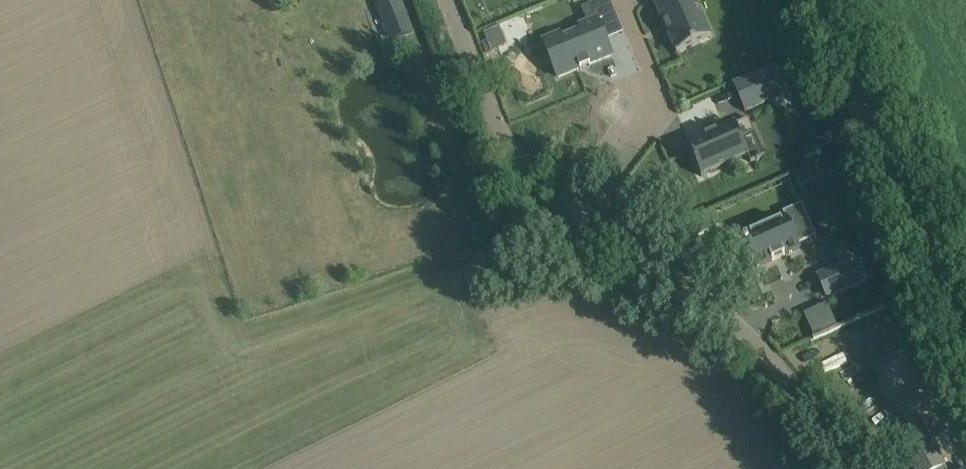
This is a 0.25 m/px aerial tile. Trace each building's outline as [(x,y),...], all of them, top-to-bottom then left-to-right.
[(378,5),(392,41),(413,33),(400,0),(390,0),(378,5)] [(590,5),(594,15),(612,7),(609,0),(588,0),(590,5)] [(655,4),(677,54),(700,43),(712,39),(704,20),(695,0),(663,0),(655,4)] [(533,32),(553,24),(547,8),(487,31),(502,71),(522,64),(516,48),(536,41),(533,32)] [(562,34),(543,42),(558,77),(611,55),(605,40),(597,20),(588,24),(579,28),(580,31),(564,38),(562,34)] [(734,83),(732,83),(745,112),(746,112),(746,111),(788,93),(789,93),(776,64),(775,64),(776,65),(734,84),(734,83)] [(688,143),(687,144),(701,177),(703,176),(702,175),(747,155),(748,156),(749,156),(741,138),(755,132),(748,118),(735,124),(735,123),(733,124),(734,124),(689,144),(688,143)] [(785,218),(743,236),(745,241),(744,241),(746,246),(747,245),(757,267),(801,248),(799,244),(816,237),(807,217),(795,222),(792,215),(785,218)] [(840,266),(822,274),(832,296),(868,280),(854,247),(835,255),(840,266)] [(899,440),(915,468),(939,468),(945,466),(946,466),(924,426),(899,440)]
